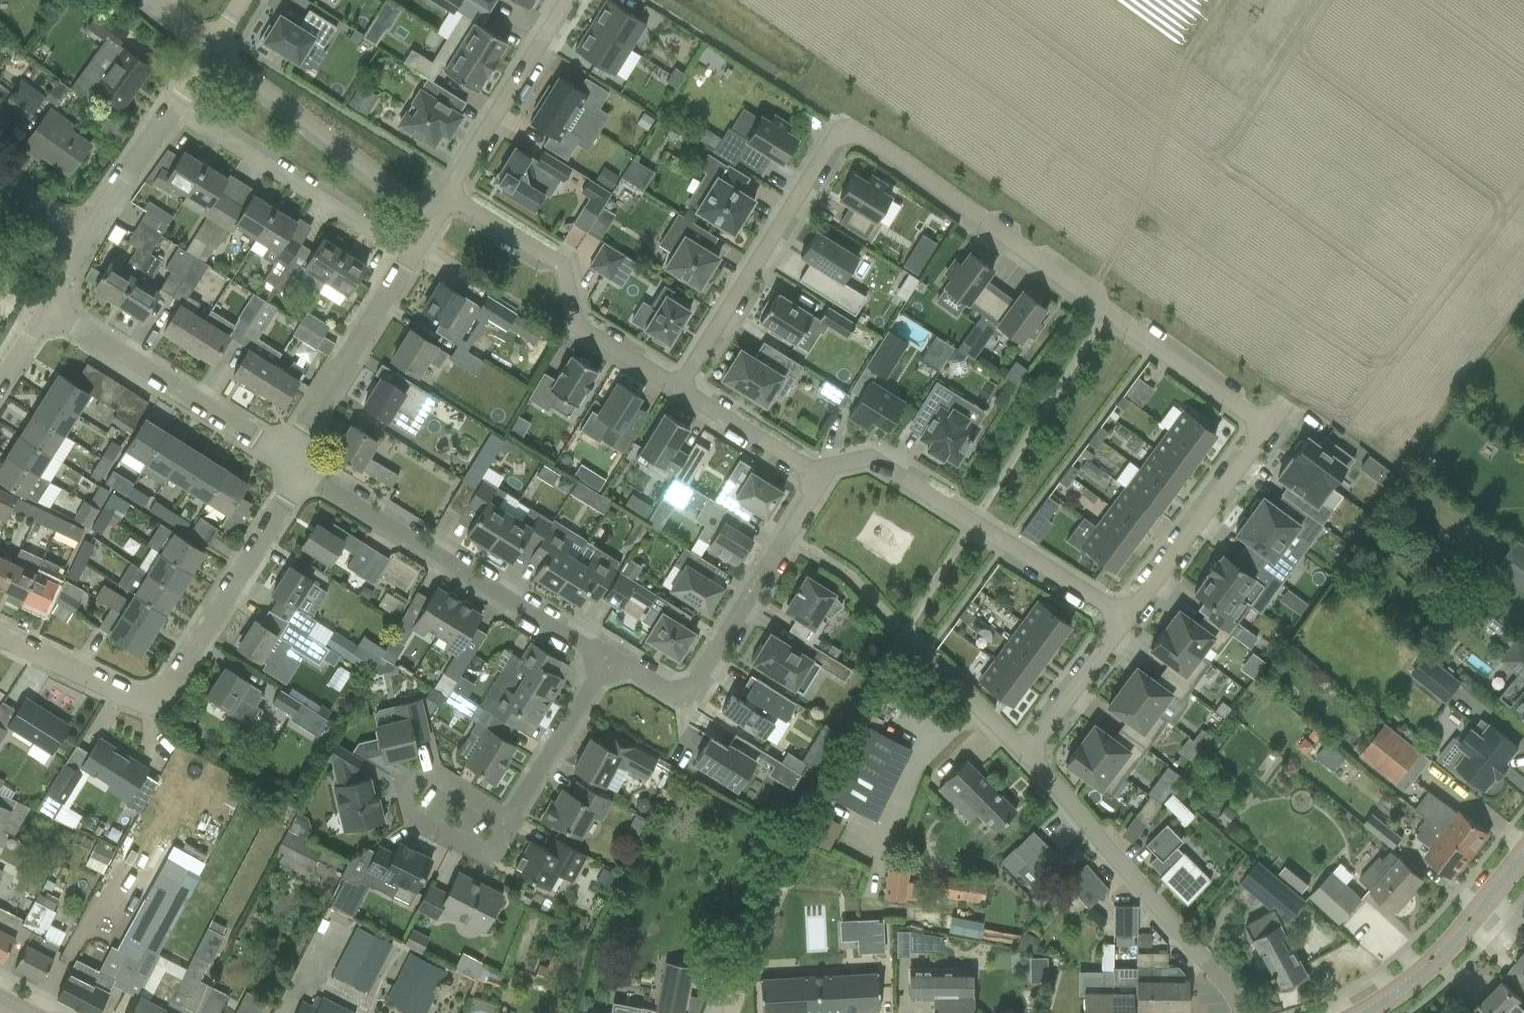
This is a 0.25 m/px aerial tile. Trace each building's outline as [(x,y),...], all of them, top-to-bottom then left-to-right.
[(453,14),(462,0),(431,0),(453,14)] [(489,12),(497,0),(469,0),(489,12)] [(591,24),(631,48),(646,23),(608,0),(606,0),(591,24)] [(337,26),(309,9),(308,11),(310,12),(300,26),(280,13),(272,25),(269,23),(258,40),(276,51),(277,49),(299,63),(311,42),(322,49),(337,26)] [(99,12),(89,27),(106,39),(117,47),(118,45),(118,44),(127,32),(99,12)] [(447,38),(493,67),(499,57),(498,57),(507,41),(462,13),(447,38)] [(373,20),(362,37),(375,45),(386,28),(373,20)] [(591,24),(576,49),(616,73),(631,48),(591,24)] [(440,68),(477,91),(486,76),(487,76),(493,67),(447,38),(432,62),(412,49),(403,63),(427,77),(433,81),(440,68)] [(123,49),(94,90),(96,92),(103,96),(105,97),(121,109),(151,68),(124,48),(123,49)] [(675,67),(670,74),(680,81),(685,74),(675,67)] [(670,74),(666,81),(676,87),(680,81),(670,74)] [(542,97),(573,116),(580,106),(595,115),(609,92),(586,77),(579,88),(559,76),(552,87),(549,85),(542,97)] [(403,127),(434,147),(442,134),(449,138),(463,115),(441,102),(448,90),(433,81),(427,77),(398,125),(403,127)] [(10,116),(22,125),(34,110),(45,95),(22,78),(15,89),(12,92),(4,86),(0,84),(0,129),(10,116)] [(46,97),(57,106),(71,88),(59,79),(46,97)] [(358,83),(351,105),(371,111),(378,89),(358,83)] [(543,145),(567,160),(582,136),(567,127),(573,116),(542,97),(534,109),(537,110),(530,122),(550,134),(543,145)] [(34,132),(23,148),(38,159),(41,154),(69,174),(90,144),(74,133),(71,130),(60,122),(64,117),(51,108),(47,113),(34,132)] [(643,112),(637,123),(647,130),(654,119),(643,112)] [(733,164),(737,157),(761,172),(769,159),(767,159),(770,155),(782,162),(797,139),(784,131),(788,125),(774,116),(770,122),(761,117),(746,141),(727,129),(722,138),(715,149),(713,152),(733,164)] [(116,123),(108,135),(121,143),(129,132),(116,123)] [(702,126),(695,138),(707,145),(707,144),(715,149),(722,138),(714,133),(702,126)] [(501,189),(535,209),(555,176),(563,182),(572,167),(544,150),(538,160),(515,146),(498,174),(502,176),(504,185),(501,189)] [(173,189),(184,196),(204,163),(185,150),(180,158),(168,149),(144,182),(151,187),(153,182),(171,193),(173,189)] [(747,178),(707,153),(698,168),(716,180),(709,191),(700,185),(688,204),(733,233),(740,221),(745,224),(751,214),(747,211),(754,199),(740,190),(747,178)] [(623,177),(643,189),(655,169),(635,156),(623,177)] [(204,163),(184,196),(207,210),(204,214),(208,216),(186,251),(195,257),(204,243),(232,199),(219,191),(227,177),(204,163)] [(603,166),(595,180),(610,189),(618,175),(603,166)] [(840,221),(865,237),(890,197),(881,191),(885,185),(871,176),(867,182),(856,175),(855,174),(854,174),(854,175),(854,176),(840,197),(839,198),(840,198),(839,198),(841,199),(852,206),(850,210),(848,209),(840,221)] [(584,206),(598,214),(611,192),(589,178),(581,192),(589,197),(584,206)] [(204,243),(213,249),(216,250),(228,230),(230,231),(233,233),(236,226),(255,237),(274,207),(254,194),(245,207),(232,199),(204,243)] [(274,207),(255,237),(269,246),(263,256),(274,263),(264,280),(274,286),(287,265),(288,265),(301,244),(288,235),(297,221),(274,207)] [(139,222),(161,236),(168,224),(164,222),(147,211),(139,222)] [(664,265),(699,287),(718,257),(708,250),(717,237),(679,214),(660,245),(672,253),(664,265)] [(601,237),(606,228),(594,221),(594,222),(589,230),(601,237)] [(133,232),(155,246),(161,236),(139,222),(133,232)] [(565,223),(563,227),(564,228),(569,231),(571,227),(573,224),(574,222),(571,222),(565,223)] [(799,280),(854,315),(866,296),(843,282),(859,257),(816,230),(800,255),(810,262),(799,280)] [(287,265),(274,286),(277,288),(285,294),(296,277),(319,292),(326,282),(325,281),(344,250),(323,238),(305,267),(301,265),(297,271),(288,265),(287,265)] [(590,266),(610,278),(625,254),(604,242),(590,266)] [(95,288),(119,303),(149,254),(137,247),(123,270),(111,262),(95,288)] [(326,282),(347,295),(366,264),(344,250),(325,281),(326,282)] [(161,288),(172,295),(180,282),(195,257),(186,251),(161,288)] [(945,286),(983,314),(1000,290),(988,282),(987,283),(984,280),(991,270),(992,270),(993,269),(992,269),(992,268),(991,267),(991,268),(971,253),(970,252),(969,252),(969,253),(961,264),(956,260),(945,274),(951,278),(945,286)] [(119,303),(143,318),(159,292),(149,286),(163,262),(149,254),(119,303)] [(180,282),(193,290),(208,265),(205,263),(195,257),(180,282)] [(914,257),(907,269),(918,275),(925,264),(914,257)] [(440,282),(423,309),(441,321),(435,330),(453,342),(477,305),(440,282)] [(674,290),(664,284),(650,307),(643,302),(632,320),(654,334),(652,338),(664,345),(666,342),(669,344),(690,310),(670,297),(674,290)] [(983,314),(1020,341),(1027,332),(1032,336),(1042,322),(1037,318),(1044,308),(1045,308),(1045,307),(1045,306),(1044,305),(1044,306),(1024,291),(1023,290),(1022,290),(1021,291),(1022,291),(1014,302),(1010,300),(1011,298),(1000,290),(983,314)] [(784,335),(795,343),(806,327),(822,333),(827,325),(847,338),(855,324),(827,306),(819,319),(813,315),(813,314),(777,292),(772,300),(769,298),(762,310),(765,312),(760,320),(772,328),(770,331),(782,338),(784,335)] [(189,347),(186,351),(199,359),(201,355),(213,362),(224,344),(229,336),(239,342),(251,323),(265,300),(256,295),(253,293),(238,317),(239,318),(234,325),(211,310),(204,321),(188,346),(189,347)] [(164,331),(188,346),(204,321),(193,314),(199,304),(186,296),(175,314),(164,331)] [(507,326),(536,343),(543,332),(487,297),(479,311),(506,328),(507,326)] [(244,386),(254,392),(256,389),(258,390),(281,353),(257,339),(277,307),(268,302),(265,300),(239,342),(249,349),(244,358),(233,375),(246,383),(244,386)] [(300,322),(323,336),(330,325),(307,311),(300,322)] [(294,333),(328,354),(335,344),(323,336),(300,322),(294,333)] [(410,370),(416,374),(426,360),(438,368),(447,353),(428,340),(410,330),(392,359),(410,370)] [(888,330),(866,366),(876,373),(886,379),(908,343),(888,330)] [(929,343),(919,360),(939,372),(946,360),(953,347),(954,347),(934,335),(929,343)] [(967,335),(957,349),(967,355),(973,358),(982,346),(967,335)] [(724,378),(765,403),(776,386),(780,389),(789,375),(795,378),(802,365),(763,341),(756,353),(757,354),(754,358),(741,350),(724,378)] [(449,357),(477,374),(484,361),(456,345),(449,357)] [(954,347),(946,360),(951,364),(951,371),(956,374),(965,372),(966,368),(964,359),(967,355),(957,349),(954,347)] [(258,390),(283,405),(299,380),(306,368),(293,361),(286,372),(275,365),(282,354),(281,353),(258,390)] [(544,373),(529,398),(548,411),(551,406),(558,395),(576,406),(585,391),(587,392),(593,382),(592,381),(598,370),(591,366),(591,363),(582,357),(579,359),(572,354),(566,364),(564,363),(558,374),(560,375),(557,380),(544,373)] [(74,383),(85,389),(98,369),(87,362),(74,383)] [(1006,376),(1017,385),(1026,373),(1015,364),(1006,376)] [(88,393),(94,397),(108,376),(98,369),(85,389),(89,391),(88,393)] [(47,395),(76,413),(88,393),(89,391),(85,389),(74,383),(60,374),(47,395)] [(381,377),(363,405),(381,416),(386,419),(394,407),(413,419),(429,394),(427,393),(410,382),(398,375),(392,385),(381,377)] [(100,400),(104,403),(118,382),(108,376),(94,397),(100,400)] [(1125,394),(1131,399),(1144,382),(1138,378),(1125,394)] [(859,399),(848,416),(866,427),(871,419),(887,429),(895,416),(897,418),(904,407),(902,406),(905,401),(872,380),(860,397),(859,399)] [(104,403),(111,407),(115,409),(128,389),(118,382),(104,403)] [(592,411),(581,429),(600,441),(602,437),(622,450),(646,412),(635,406),(640,397),(618,383),(598,415),(592,411)] [(937,384),(911,426),(912,427),(913,424),(934,437),(927,449),(930,451),(928,453),(938,459),(940,457),(943,458),(945,456),(956,463),(964,450),(967,451),(978,434),(981,428),(977,425),(954,411),(961,399),(954,395),(937,384)] [(835,386),(827,400),(840,408),(848,394),(835,386)] [(115,409),(117,411),(125,416),(138,395),(128,389),(115,409)] [(34,415),(63,434),(76,413),(47,395),(34,415)] [(125,416),(135,422),(148,402),(138,395),(125,416)] [(1116,404),(1123,410),(1130,402),(1122,396),(1116,404)] [(1169,430),(1201,454),(1201,453),(1214,435),(1215,436),(1215,435),(1215,434),(1198,421),(1201,418),(1189,409),(1186,413),(1183,410),(1169,430)] [(111,421),(129,433),(135,422),(125,416),(117,411),(111,421)] [(1112,411),(1109,415),(1116,420),(1119,415),(1112,411)] [(646,466),(666,479),(670,472),(675,475),(688,455),(677,448),(690,427),(664,412),(639,453),(650,459),(646,466)] [(21,435),(50,454),(63,434),(34,415),(21,435)] [(134,436),(119,460),(132,469),(139,458),(147,463),(166,432),(145,419),(134,436)] [(360,468),(391,487),(398,475),(370,458),(379,442),(351,425),(335,453),(360,469),(360,468)] [(1100,426),(1093,434),(1101,440),(1108,432),(1100,426)] [(1154,450),(1186,473),(1187,473),(1200,454),(1200,455),(1201,454),(1169,430),(1154,450)] [(147,463),(142,472),(161,484),(164,480),(167,475),(186,445),(166,432),(147,463)] [(492,433),(464,480),(465,481),(477,488),(483,478),(489,467),(501,448),(505,441),(492,433)] [(1087,442),(1095,449),(1101,440),(1093,434),(1087,442)] [(9,455),(38,473),(50,454),(21,435),(9,455)] [(1355,458),(1324,436),(1318,445),(1307,437),(1304,440),(1299,441),(1293,448),(1294,454),(1292,457),(1332,486),(1341,473),(1343,474),(1355,458)] [(506,439),(501,448),(506,451),(513,449),(516,445),(506,439)] [(101,458),(110,464),(122,446),(112,440),(101,458)] [(674,476),(688,485),(709,450),(696,442),(688,455),(675,475),(674,476)] [(186,445),(167,475),(185,487),(187,488),(206,457),(186,445)] [(1140,469),(1172,493),(1173,492),(1172,492),(1186,474),(1186,473),(1154,450),(1140,469)] [(38,501),(50,481),(38,473),(9,455),(0,468),(0,480),(12,487),(22,494),(38,501)] [(187,488),(207,501),(226,470),(206,457),(187,488)] [(1332,511),(1320,502),(1332,486),(1292,457),(1277,477),(1288,485),(1281,494),(1298,506),(1322,524),(1332,511)] [(90,476),(100,481),(110,464),(101,458),(90,476)] [(1087,458),(1080,467),(1089,473),(1095,465),(1087,458)] [(1079,471),(1071,464),(1065,473),(1073,479),(1079,471)] [(111,472),(105,481),(126,495),(132,486),(134,483),(113,469),(111,472)] [(1126,488),(1158,512),(1159,511),(1158,511),(1172,493),(1140,469),(1126,488)] [(1388,469),(1378,482),(1390,491),(1400,478),(1388,470),(1388,469)] [(222,524),(233,531),(238,524),(241,526),(250,511),(247,509),(250,503),(239,496),(247,483),(226,470),(207,501),(228,514),(222,524)] [(708,497),(747,521),(747,520),(742,517),(749,506),(766,517),(773,506),(776,508),(784,496),(781,494),(783,491),(751,471),(743,484),(736,480),(733,485),(730,483),(723,485),(714,500),(709,496),(708,497)] [(594,472),(587,484),(598,491),(602,484),(606,479),(594,472)] [(1058,481),(1066,487),(1073,479),(1065,473),(1058,481)] [(558,486),(569,493),(576,482),(565,475),(558,486)] [(710,549),(734,563),(739,562),(739,561),(745,559),(750,552),(748,546),(753,539),(728,523),(734,514),(746,521),(747,521),(708,497),(694,489),(688,485),(674,476),(661,498),(682,510),(686,501),(700,509),(695,519),(716,532),(709,544),(710,549)] [(475,544),(484,549),(486,546),(489,547),(510,514),(498,506),(506,493),(483,478),(467,504),(480,512),(467,534),(477,540),(475,544)] [(448,505),(461,513),(476,487),(465,481),(464,480),(448,505)] [(578,480),(570,493),(582,500),(590,488),(578,480)] [(84,501),(100,510),(110,491),(100,485),(89,503),(85,500),(84,501)] [(126,495),(144,506),(150,497),(132,486),(126,495)] [(1111,507),(1143,531),(1143,530),(1157,512),(1158,512),(1126,488),(1126,487),(1111,507)] [(8,519),(10,513),(13,508),(18,496),(17,496),(9,493),(0,489),(0,516),(8,519)] [(113,516),(121,520),(130,504),(111,493),(101,511),(112,517),(113,516)] [(13,508),(34,518),(39,507),(18,496),(13,508)] [(1059,504),(1048,496),(1036,512),(1047,520),(1059,504)] [(1293,530),(1309,542),(1322,524),(1298,506),(1290,517),(1263,496),(1260,500),(1256,499),(1249,509),(1251,512),(1249,515),(1285,541),(1293,530)] [(641,499),(633,512),(645,519),(653,507),(641,499)] [(150,509),(167,520),(172,511),(155,500),(150,509)] [(75,517),(90,526),(100,510),(84,501),(75,517)] [(34,518),(56,529),(61,518),(39,507),(34,518)] [(510,514),(489,547),(491,549),(489,553),(498,558),(500,554),(511,561),(524,539),(536,547),(548,528),(552,521),(530,507),(522,521),(511,514),(510,514)] [(1097,526),(1129,550),(1129,549),(1142,531),(1143,531),(1111,507),(1097,526)] [(92,528),(102,534),(112,517),(101,511),(92,528)] [(167,520),(184,531),(189,522),(172,511),(167,520)] [(1285,541),(1249,515),(1247,518),(1243,516),(1235,526),(1238,530),(1236,533),(1264,554),(1257,564),(1280,581),(1301,553),(1285,541)] [(189,534),(207,546),(219,529),(201,517),(189,534)] [(1097,526),(1083,517),(1066,540),(1094,560),(1097,557),(1114,570),(1115,569),(1128,550),(1128,551),(1129,550),(1097,526)] [(56,529),(78,540),(84,529),(61,518),(56,529)] [(629,533),(622,546),(630,551),(647,525),(636,518),(633,526),(629,533)] [(162,553),(191,571),(204,551),(160,523),(147,544),(162,553)] [(347,567),(373,583),(389,557),(350,534),(333,523),(328,530),(317,523),(302,546),(320,557),(329,563),(340,545),(355,553),(347,567)] [(536,547),(532,553),(543,560),(540,565),(534,576),(542,581),(543,584),(551,590),(554,588),(557,590),(575,561),(582,549),(548,528),(536,547)] [(74,558),(86,563),(96,544),(84,538),(74,558)] [(1523,585),(1523,545),(1518,541),(1499,565),(1523,585)] [(670,589),(708,612),(723,587),(710,578),(717,567),(684,547),(673,565),(682,570),(670,589)] [(575,561),(557,590),(559,591),(559,595),(567,600),(571,598),(579,604),(589,589),(600,596),(621,562),(604,552),(600,560),(594,556),(587,568),(575,561)] [(149,574),(178,592),(191,571),(162,553),(149,574)] [(1206,576),(1247,606),(1259,590),(1268,597),(1280,581),(1257,564),(1250,575),(1222,554),(1218,559),(1217,558),(1206,573),(1207,574),(1206,576)] [(2,588),(14,562),(0,555),(0,587),(2,588)] [(66,575),(77,581),(86,563),(74,558),(66,575)] [(24,598),(46,609),(54,591),(64,569),(43,559),(36,572),(24,598)] [(630,559),(622,572),(634,579),(642,566),(630,559)] [(2,588),(24,598),(36,572),(14,562),(2,588)] [(272,611),(308,634),(317,620),(295,606),(312,581),(290,566),(272,593),(280,598),(272,611)] [(136,594),(166,612),(178,592),(149,574),(138,567),(125,587),(136,594)] [(620,571),(603,598),(614,605),(624,591),(629,594),(661,614),(646,638),(658,646),(657,647),(666,653),(667,651),(678,659),(686,646),(691,649),(698,637),(693,635),(695,632),(685,626),(691,616),(656,593),(637,582),(631,578),(620,571)] [(806,575),(787,606),(799,613),(796,617),(788,630),(802,638),(812,644),(826,622),(820,618),(823,612),(829,616),(842,605),(834,596),(835,593),(806,575)] [(1210,619),(1227,631),(1234,621),(1235,622),(1247,606),(1206,576),(1198,587),(1206,593),(1202,598),(1205,600),(1198,610),(1210,619)] [(95,595),(118,611),(124,602),(126,599),(103,584),(95,595)] [(365,585),(359,593),(369,600),(374,592),(365,585)] [(392,636),(404,644),(413,628),(423,635),(427,628),(438,634),(459,600),(458,600),(457,596),(451,592),(447,593),(437,587),(418,617),(406,610),(392,636)] [(56,601),(73,612),(79,603),(61,592),(56,601)] [(387,592),(379,605),(399,618),(407,605),(387,592)] [(124,602),(118,611),(123,614),(153,633),(166,612),(136,594),(129,605),(124,602)] [(986,595),(982,601),(987,604),(991,599),(986,595)] [(443,673),(456,681),(474,652),(462,645),(481,614),(472,608),(471,604),(465,600),(461,601),(459,600),(438,634),(449,641),(445,648),(455,654),(443,673)] [(971,600),(965,609),(973,614),(979,606),(971,600)] [(1023,622),(1055,646),(1055,645),(1069,627),(1070,626),(1069,626),(1070,625),(1053,612),(1055,609),(1043,600),(1041,603),(1038,601),(1023,622)] [(1500,620),(1516,632),(1523,622),(1523,617),(1510,606),(1500,620)] [(959,617),(967,623),(973,614),(965,609),(959,617)] [(1164,629),(1198,654),(1199,654),(1206,644),(1216,652),(1229,633),(1227,631),(1210,619),(1203,628),(1180,611),(1179,610),(1179,611),(1178,610),(1177,611),(1178,611),(1165,629),(1164,629)] [(110,635),(140,654),(153,633),(123,614),(110,635)] [(241,643),(238,647),(255,657),(265,664),(275,670),(290,646),(304,655),(319,664),(323,658),(329,648),(325,645),(307,635),(287,622),(279,636),(271,631),(255,621),(254,622),(250,620),(244,630),(248,632),(241,643)] [(1009,641),(1041,665),(1041,664),(1054,646),(1055,646),(1023,622),(1009,641)] [(335,629),(325,645),(329,648),(340,654),(371,674),(373,670),(381,656),(385,649),(363,635),(357,643),(335,629)] [(1168,676),(1187,690),(1209,661),(1199,654),(1198,654),(1164,629),(1164,630),(1151,647),(1150,648),(1151,649),(1150,649),(1151,650),(1152,649),(1175,666),(1168,676)] [(760,643),(751,658),(754,660),(752,662),(769,672),(795,689),(804,674),(812,679),(820,665),(844,681),(852,669),(812,644),(802,638),(795,648),(770,633),(763,645),(760,643)] [(1501,695),(1515,706),(1522,711),(1523,713),(1523,637),(1521,635),(1520,637),(1512,646),(1508,651),(1509,667),(1518,674),(1501,695)] [(995,660),(1027,684),(1027,683),(1040,665),(1041,665),(1009,641),(995,660)] [(512,655),(501,671),(550,701),(563,679),(553,673),(548,670),(556,658),(531,643),(521,660),(513,655),(512,655)] [(329,648),(323,658),(333,664),(340,654),(329,648)] [(414,672),(421,660),(406,651),(399,664),(414,672)] [(1411,672),(1447,701),(1462,682),(1427,654),(1411,672)] [(381,656),(373,670),(379,674),(393,670),(396,665),(381,656)] [(995,691),(1012,704),(1013,703),(1013,702),(1026,684),(1027,684),(995,660),(980,680),(983,682),(981,685),(993,694),(995,691)] [(485,708),(513,726),(518,729),(525,717),(536,723),(550,701),(501,671),(494,666),(493,667),(502,673),(496,682),(503,687),(489,710),(485,708)] [(1121,687),(1156,712),(1157,711),(1170,693),(1180,700),(1187,690),(1168,676),(1161,686),(1136,667),(1136,668),(1135,667),(1134,668),(1135,669),(1122,686),(1121,687)] [(208,694),(208,695),(224,706),(226,707),(224,712),(249,727),(255,717),(259,719),(264,711),(256,707),(264,693),(261,691),(247,682),(242,678),(225,668),(216,683),(212,683),(208,690),(208,694)] [(722,711),(764,738),(774,721),(773,720),(777,714),(785,719),(796,702),(756,678),(746,695),(747,695),(743,702),(732,695),(722,711)] [(1125,733),(1145,748),(1167,718),(1157,711),(1156,712),(1121,687),(1108,705),(1108,706),(1109,707),(1109,706),(1132,723),(1125,733)] [(431,688),(426,697),(440,705),(445,696),(431,688)] [(447,697),(443,702),(453,708),(462,694),(457,691),(452,688),(447,696),(447,697)] [(281,689),(272,702),(293,716),(295,713),(302,718),(298,724),(318,737),(329,719),(327,718),(316,711),(281,689)] [(15,714),(9,724),(25,734),(22,738),(31,744),(50,755),(53,751),(57,743),(68,726),(25,698),(15,714)] [(383,753),(385,760),(418,753),(415,742),(429,738),(420,699),(389,706),(393,721),(376,725),(377,728),(375,731),(377,738),(358,742),(352,752),(362,758),(383,753)] [(1222,701),(1215,711),(1224,718),(1231,708),(1222,701)] [(319,706),(316,711),(326,718),(327,718),(331,712),(332,710),(321,704),(320,706),(319,706)] [(468,760),(466,764),(480,772),(478,775),(495,785),(506,768),(503,766),(508,757),(515,746),(505,740),(513,726),(485,708),(471,731),(482,738),(468,760)] [(1470,775),(1486,788),(1487,787),(1485,785),(1493,775),(1499,779),(1512,763),(1508,760),(1519,747),(1502,734),(1481,719),(1447,765),(1467,779),(1470,775)] [(1405,789),(1431,758),(1386,722),(1378,731),(1372,726),(1355,748),(1405,789)] [(1079,744),(1124,776),(1145,748),(1125,733),(1118,743),(1095,726),(1095,725),(1094,724),(1094,725),(1093,725),(1093,726),(1080,743),(1079,744)] [(832,798),(875,819),(911,748),(868,726),(832,798)] [(1200,727),(1193,737),(1203,743),(1210,734),(1200,727)] [(1315,728),(1310,735),(1317,740),(1322,733),(1315,728)] [(591,738),(574,768),(604,785),(616,763),(628,769),(646,779),(658,757),(647,751),(639,746),(609,730),(601,744),(591,738)] [(768,774),(792,789),(801,774),(735,733),(727,747),(711,737),(695,762),(713,773),(713,772),(738,787),(758,756),(773,765),(768,774)] [(1305,737),(1298,746),(1307,754),(1314,745),(1305,737)] [(148,769),(99,738),(82,765),(111,783),(106,790),(127,803),(126,805),(139,813),(157,781),(145,773),(148,769)] [(1327,741),(1317,756),(1336,769),(1346,754),(1327,741)] [(336,742),(328,757),(332,760),(338,785),(334,786),(344,829),(358,826),(359,830),(371,827),(370,823),(384,820),(379,801),(376,802),(374,794),(370,778),(355,782),(353,773),(362,758),(352,752),(336,742)] [(1067,764),(1110,796),(1124,776),(1079,744),(1067,762),(1066,762),(1066,763),(1067,764)] [(964,799),(996,831),(1016,810),(966,760),(945,780),(946,781),(939,788),(956,806),(964,799)] [(37,809),(54,820),(82,774),(66,764),(37,809)] [(1169,766),(1164,773),(1177,782),(1182,776),(1169,766)] [(561,826),(580,836),(592,813),(600,818),(611,799),(578,781),(571,793),(563,789),(560,795),(562,796),(558,803),(552,800),(542,820),(560,830),(561,826)] [(4,829),(13,811),(18,801),(0,793),(0,836),(4,829)] [(1427,819),(1474,852),(1489,832),(1473,819),(1462,811),(1459,815),(1428,793),(1416,810),(1427,819)] [(1170,794),(1164,800),(1171,807),(1177,801),(1170,794)] [(1135,816),(1146,824),(1161,804),(1150,796),(1135,816)] [(13,811),(4,829),(15,835),(30,806),(18,801),(13,811)] [(787,825),(797,808),(784,801),(774,818),(787,825)] [(1227,804),(1219,817),(1228,824),(1237,811),(1227,804)] [(279,861),(308,877),(324,849),(306,839),(312,829),(308,817),(298,812),(279,849),(284,851),(279,861)] [(1365,824),(1395,847),(1403,836),(1374,813),(1365,824)] [(811,839),(828,848),(840,824),(823,815),(811,839)] [(1437,865),(1454,878),(1474,852),(1427,819),(1416,833),(1435,847),(1428,857),(1437,865)] [(1027,822),(1010,839),(1046,876),(1064,858),(1027,822)] [(1160,878),(1162,877),(1171,885),(1169,887),(1187,904),(1211,880),(1176,846),(1182,840),(1165,824),(1144,845),(1155,856),(1148,863),(1160,875),(1159,877),(1160,878)] [(514,870),(549,889),(558,873),(572,881),(586,855),(555,837),(548,850),(531,840),(514,870)] [(86,865),(103,874),(108,864),(109,865),(115,852),(97,843),(86,865)] [(350,860),(342,877),(353,882),(362,881),(385,893),(391,881),(399,885),(400,882),(416,891),(432,859),(413,850),(403,845),(399,843),(394,854),(379,847),(377,851),(369,848),(350,860)] [(1375,862),(1359,879),(1373,891),(1378,896),(1394,910),(1422,879),(1407,865),(1402,860),(1392,851),(1384,859),(1379,865),(1375,862)] [(90,1012),(98,1012),(106,998),(115,980),(128,987),(147,950),(159,957),(160,954),(158,954),(201,874),(178,862),(165,887),(154,882),(118,949),(127,954),(113,979),(76,960),(66,979),(57,996),(90,1012)] [(1257,863),(1241,884),(1274,911),(1289,923),(1293,917),(1305,902),(1272,875),(1257,863)] [(1067,882),(1089,907),(1109,889),(1087,864),(1067,882)] [(595,883),(611,891),(620,875),(604,866),(595,883)] [(1280,873),(1303,890),(1308,884),(1285,866),(1280,873)] [(885,900),(906,903),(907,899),(912,899),(914,883),(909,882),(911,871),(889,868),(885,900)] [(1312,896),(1340,922),(1362,899),(1353,890),(1333,872),(1312,896)] [(441,909),(484,931),(502,895),(458,873),(447,895),(429,886),(418,908),(436,918),(441,909)] [(941,875),(938,900),(962,904),(962,900),(976,902),(976,904),(985,905),(988,882),(941,875)] [(1039,890),(1032,898),(1040,907),(1048,898),(1039,890)] [(15,966),(42,980),(60,945),(42,936),(55,911),(35,900),(25,920),(24,920),(22,925),(33,931),(15,966)] [(1115,934),(1132,934),(1132,906),(1115,906),(1115,934)] [(1274,911),(1245,927),(1273,976),(1277,974),(1284,987),(1286,986),(1288,990),(1298,985),(1295,981),(1308,974),(1308,973),(1299,956),(1286,933),(1282,925),(1274,911)] [(3,960),(12,943),(22,925),(24,920),(10,912),(7,918),(0,915),(0,959),(3,960)] [(860,939),(860,952),(884,951),(882,918),(843,920),(845,940),(860,939)] [(955,921),(952,935),(981,940),(984,926),(955,921)] [(334,974),(367,991),(392,944),(358,926),(334,974)] [(405,943),(422,951),(429,938),(412,929),(405,943)] [(942,951),(942,936),(911,931),(909,931),(909,951),(942,951)] [(1023,932),(1018,946),(1034,952),(1039,938),(1023,932)] [(1151,935),(1138,935),(1138,947),(1151,946),(1151,935)] [(1515,958),(1518,961),(1516,964),(1523,970),(1523,951),(1521,949),(1515,958)] [(127,1012),(164,1012),(182,978),(165,970),(149,1000),(139,995),(155,964),(159,957),(147,950),(133,977),(128,987),(138,993),(137,994),(132,1003),(127,1012)] [(463,950),(456,967),(477,976),(484,959),(463,950)] [(388,1002),(411,1012),(424,1012),(445,970),(412,953),(388,1002)] [(164,1012),(189,1012),(180,1009),(185,999),(189,1002),(200,980),(209,962),(194,954),(182,978),(164,1012)] [(557,984),(565,957),(553,954),(550,965),(541,962),(536,979),(557,984)] [(1043,978),(1044,956),(1032,956),(1032,978),(1043,978)] [(692,966),(666,961),(663,978),(656,1011),(666,1012),(683,1012),(692,966)] [(910,999),(933,999),(932,1009),(933,1012),(974,1012),(973,1008),(974,992),(974,967),(959,967),(910,966),(910,999)] [(1135,993),(1136,1010),(1188,1010),(1188,989),(1188,981),(1185,981),(1185,974),(1178,967),(1136,967),(1136,973),(1135,993)] [(762,1012),(804,1012),(880,1009),(878,973),(781,978),(760,979),(762,1012)] [(1110,993),(1112,993),(1112,973),(1102,973),(1103,993),(1083,993),(1083,1012),(1110,1012),(1110,993)] [(1135,993),(1136,973),(1113,973),(1112,973),(1112,993),(1110,993),(1110,1012),(1133,1012),(1133,1010),(1132,993),(1135,993)] [(488,975),(485,982),(499,987),(502,980),(488,975)] [(1481,997),(1484,1000),(1482,1002),(1492,1012),(1523,1012),(1523,1004),(1520,1000),(1521,999),(1517,995),(1503,981),(1492,992),(1488,989),(1481,997)] [(199,1012),(218,1012),(220,1010),(227,994),(213,987),(199,1012)] [(265,1001),(247,992),(237,1012),(260,1012),(265,1001)] [(296,1012),(355,1012),(356,1012),(323,995),(321,999),(316,996),(311,1006),(302,1002),(296,1012)] [(687,1012),(697,1012),(703,997),(690,995),(687,1012)] [(652,1009),(640,1006),(612,1001),(610,1012),(651,1012),(652,1009)]
